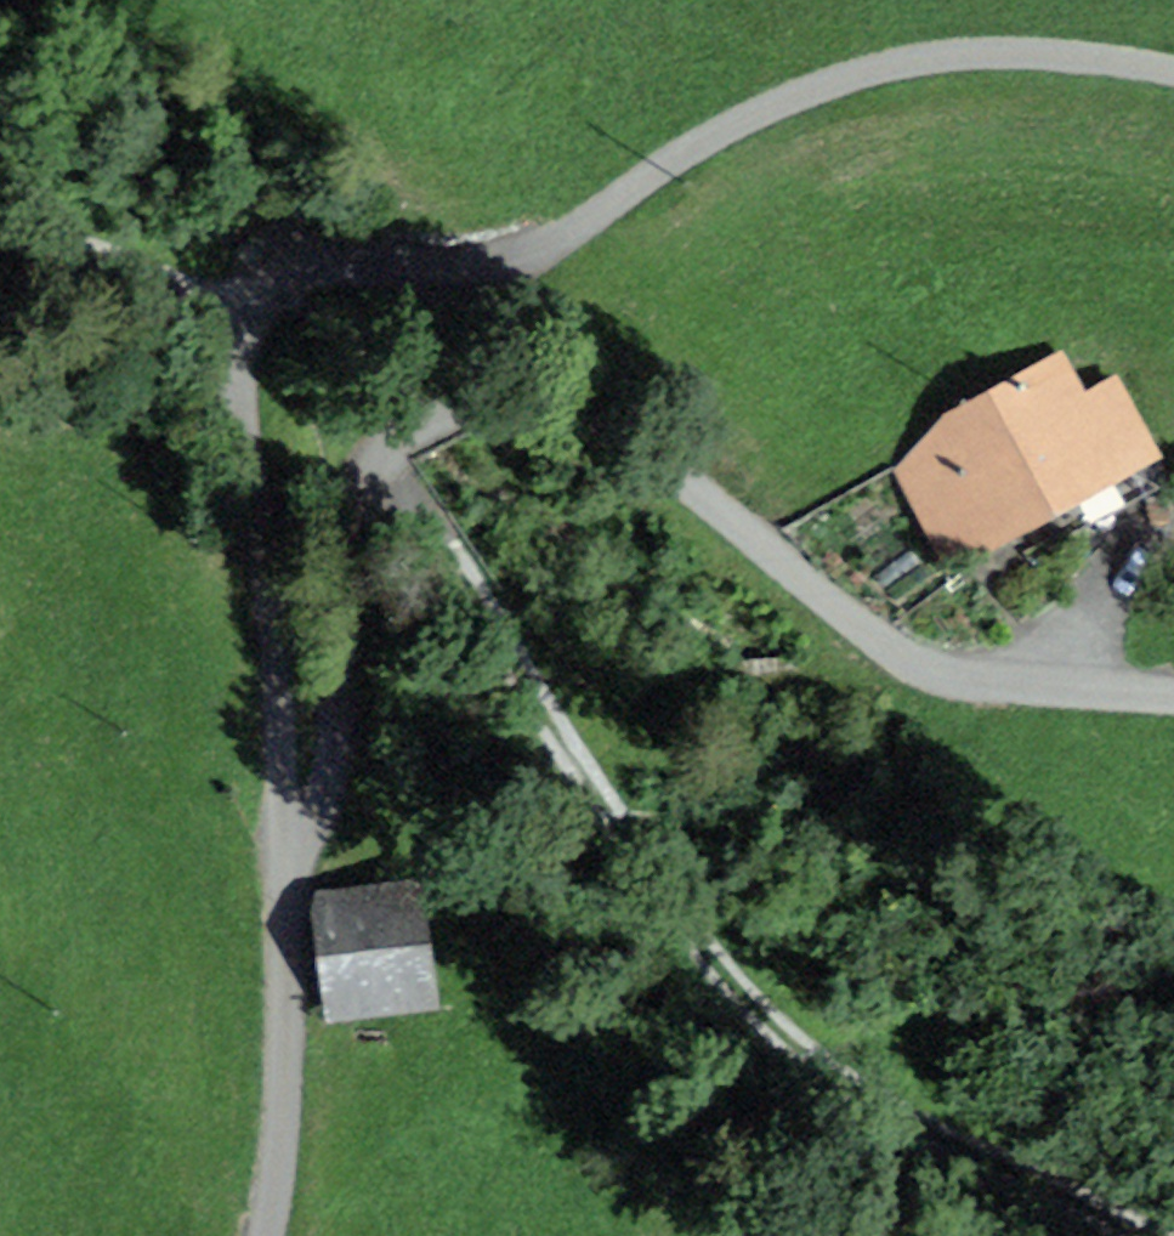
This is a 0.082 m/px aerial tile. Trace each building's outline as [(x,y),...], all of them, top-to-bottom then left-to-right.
[(912,453),(960,545),(1045,500),(1060,526),(1159,470),(1115,383),(1082,399),(1061,358),(988,397),(992,404),(929,438),(912,453)] [(326,912),(337,1001),(393,994),(394,1006),(419,1003),(406,903),(326,912)]
